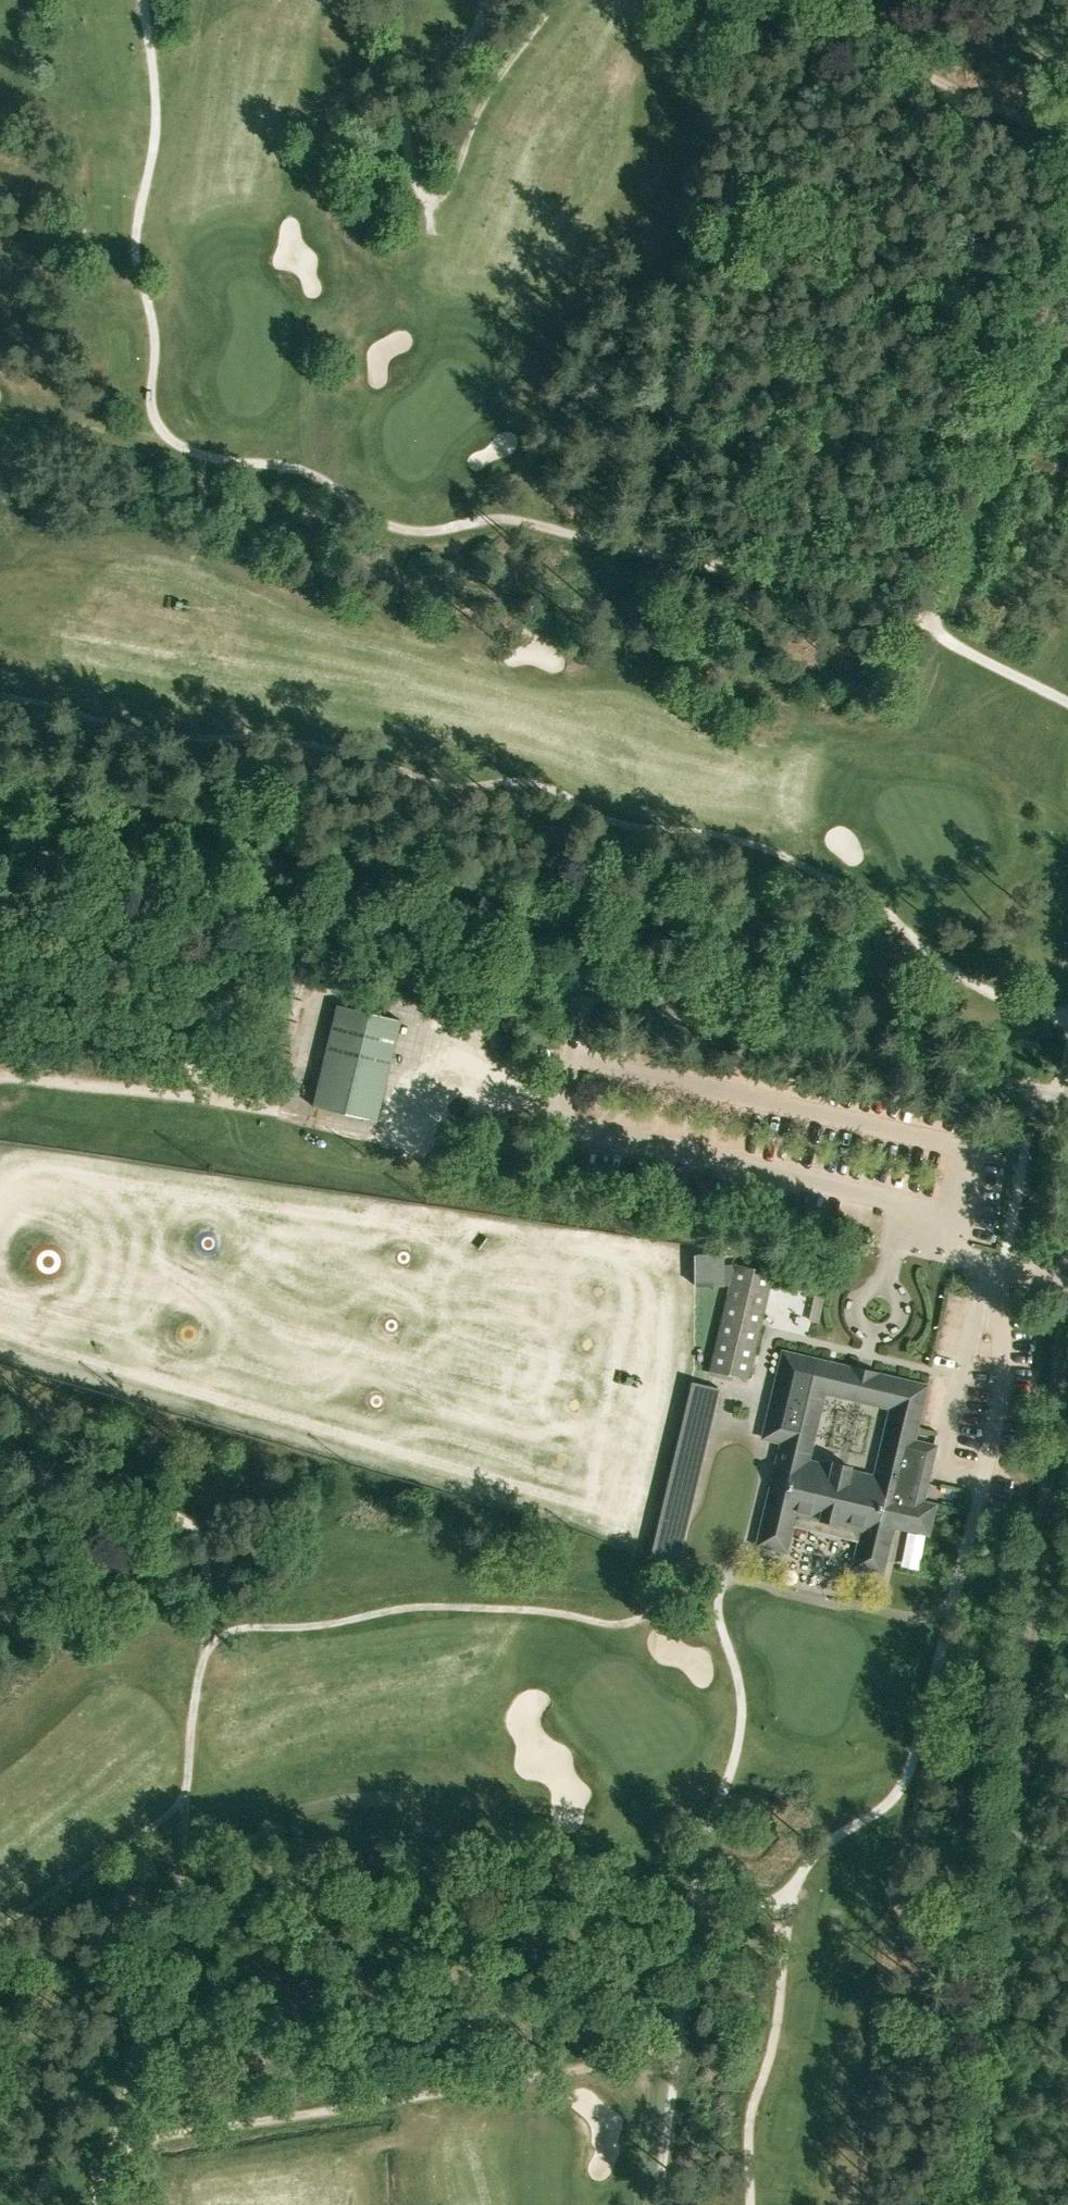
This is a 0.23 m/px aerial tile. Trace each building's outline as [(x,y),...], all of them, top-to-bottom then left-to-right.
[(377,1122),(401,1020),(337,1004),(312,1106),(377,1122)] [(289,1071),(293,1056),(282,1053),(278,1068),(289,1071)] [(728,1285),(733,1265),(723,1265),(723,1255),(692,1255),(693,1286),(723,1286),(723,1285),(728,1285)] [(708,1371),(748,1379),(773,1273),(733,1263),(733,1265),(708,1371)] [(970,1321),(973,1304),(956,1301),(952,1317),(970,1321)] [(934,1505),(920,1502),(933,1447),(913,1442),(881,1435),(871,1474),(809,1459),(826,1391),(872,1402),(879,1375),(783,1352),(763,1438),(781,1442),(776,1466),(760,1531),(789,1538),(794,1518),(860,1534),(856,1554),(884,1561),(893,1526),(927,1534),(934,1505)] [(684,1373),(659,1535),(669,1536),(667,1547),(688,1550),(714,1378),(684,1373)] [(872,1402),(888,1406),(881,1435),(913,1442),(926,1386),(879,1375),(872,1402)]
